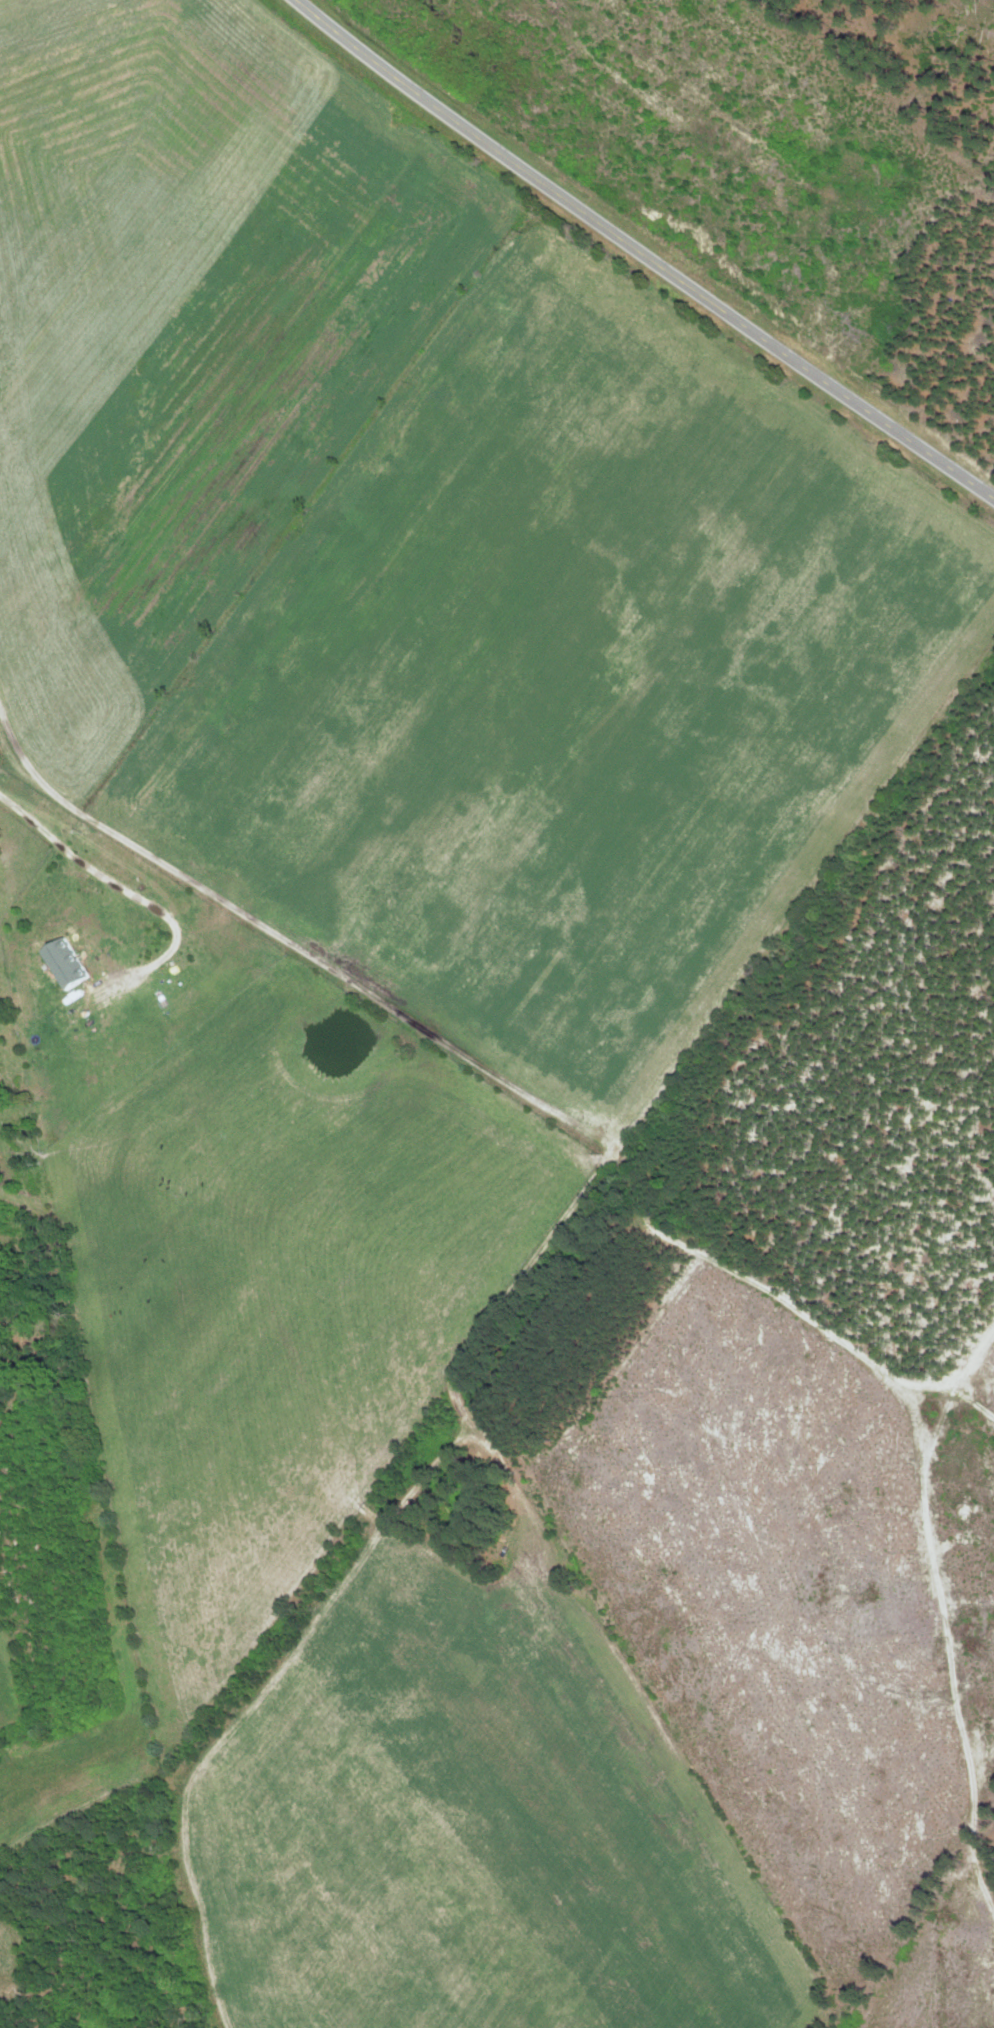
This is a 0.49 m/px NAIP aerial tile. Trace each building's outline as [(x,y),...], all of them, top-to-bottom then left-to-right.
[(91,976),(67,936),(44,949),(68,990),(91,976)]
